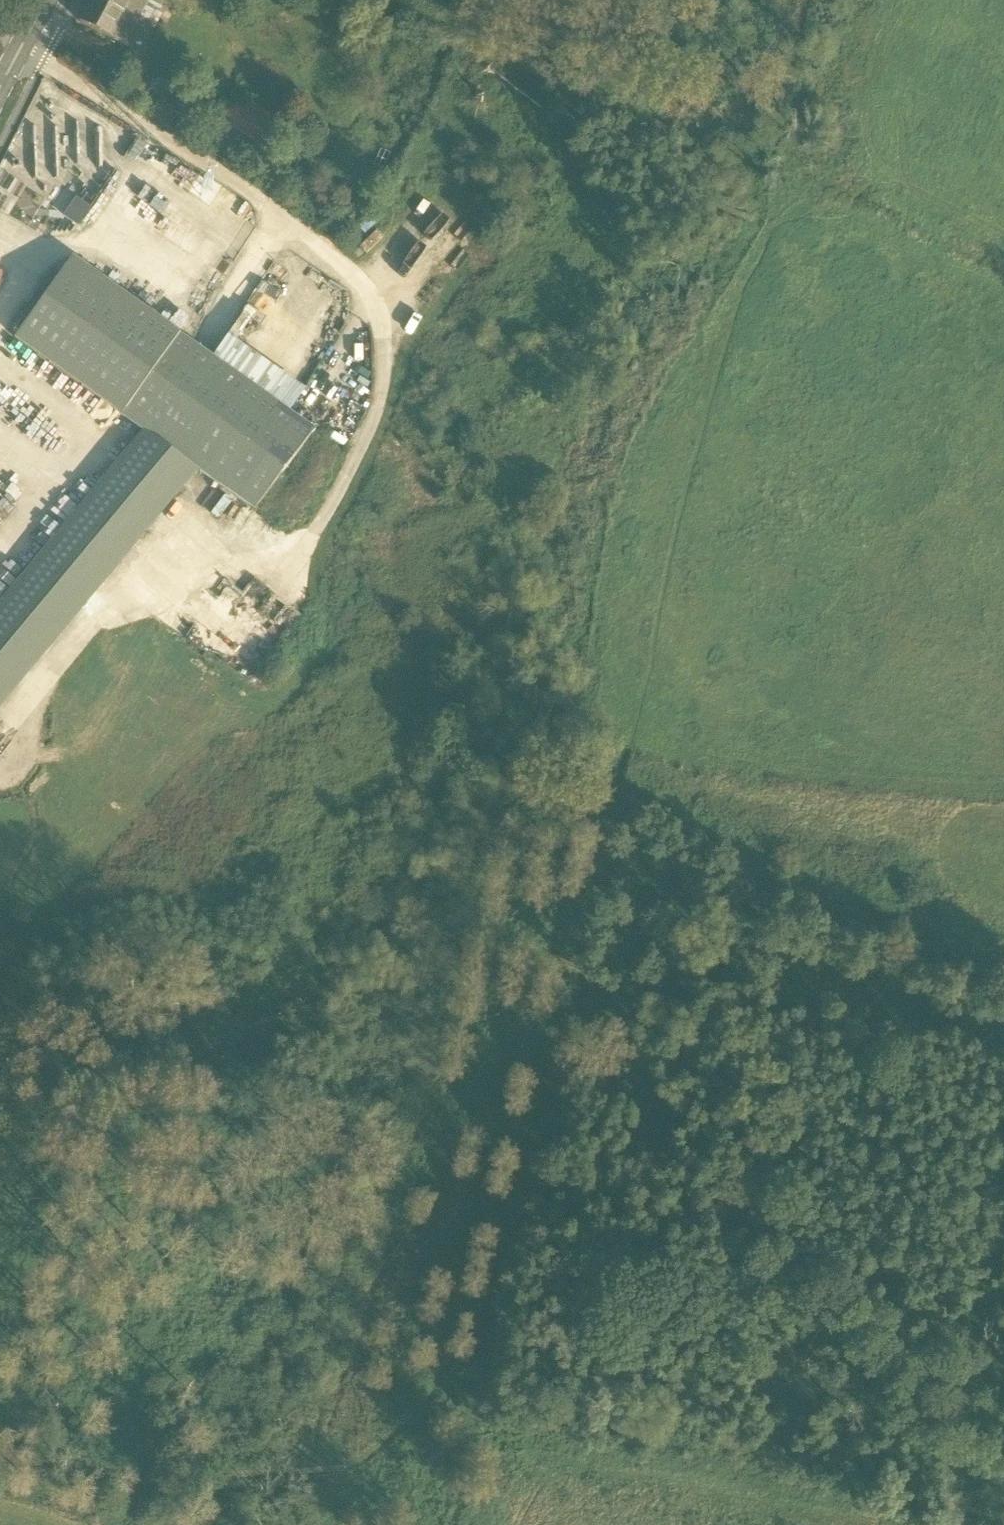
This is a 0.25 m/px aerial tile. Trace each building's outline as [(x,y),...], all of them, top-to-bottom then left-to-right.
[(81,22),(131,49),(147,19),(141,15),(150,0),(92,0),(81,22)] [(77,197),(63,216),(78,227),(92,208),(77,197)] [(0,604),(0,708),(199,468),(254,508),(315,428),(73,257),(61,273),(54,268),(43,283),(50,289),(35,309),(26,302),(12,322),(21,330),(15,337),(145,430),(0,604)]
